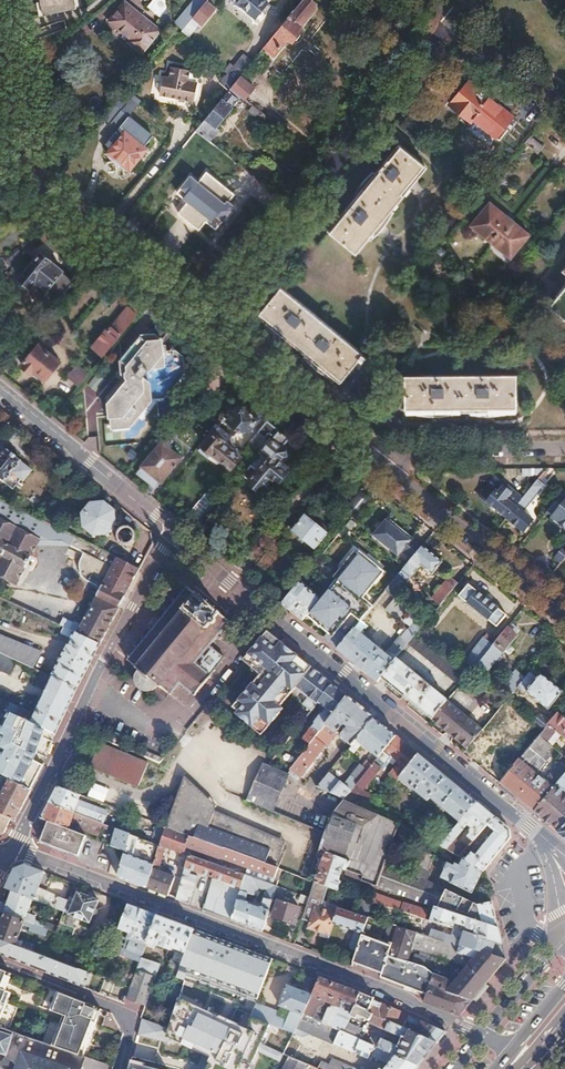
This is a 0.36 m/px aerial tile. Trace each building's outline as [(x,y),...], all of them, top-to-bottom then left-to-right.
[(45,17),(76,10),(74,0),(41,0),(45,17)] [(148,6),(160,16),(167,8),(166,0),(154,0),(148,6)] [(256,18),(271,0),(234,0),(256,18)] [(266,44),(276,53),(290,35),(294,38),(298,38),(301,34),(301,29),(297,26),(305,17),(307,19),(317,7),(315,5),(316,3),(312,0),(302,0),(270,39),(266,44)] [(206,2),(182,31),(188,36),(202,20),(204,22),(215,10),(206,2)] [(124,3),(109,21),(131,39),(128,42),(140,53),(158,32),(124,3)] [(237,60),(226,73),(236,81),(240,76),(247,67),(237,60)] [(163,75),(160,94),(178,97),(177,101),(185,102),(186,99),(193,100),(196,82),(197,75),(194,70),(189,69),(189,68),(170,65),(168,75),(163,75)] [(236,81),(230,87),(237,93),(244,98),(254,87),(240,76),(236,81)] [(468,81),(449,105),(470,123),(472,120),(483,108),(480,106),(488,97),(468,81)] [(228,90),(195,130),(206,139),(209,141),(218,130),(216,127),(232,107),(228,104),(237,93),(230,87),(228,90)] [(122,96),(104,118),(109,121),(127,99),(122,96)] [(483,108),(472,120),(494,139),(513,117),(488,97),(480,106),(483,108)] [(125,130),(106,153),(129,172),(148,149),(145,147),(153,137),(129,117),(139,104),(140,104),(133,98),(129,101),(127,99),(109,121),(118,129),(120,126),(125,130)] [(251,104),(249,107),(256,113),(258,110),(251,104)] [(530,136),(524,143),(537,153),(543,146),(530,136)] [(398,145),(328,230),(356,253),(404,195),(401,193),(424,166),(398,145)] [(261,160),(254,167),(266,177),(273,169),(261,160)] [(188,188),(181,197),(199,211),(200,210),(212,220),(233,194),(218,181),(212,188),(209,186),(206,189),(190,176),(183,184),(188,188)] [(490,203),(470,225),(510,258),(529,236),(490,203)] [(40,253),(19,278),(29,287),(35,280),(47,290),(49,287),(61,297),(73,282),(62,272),(63,271),(40,253)] [(282,288),(258,316),(341,382),(363,354),(282,288)] [(550,307),(564,319),(564,288),(550,307)] [(133,300),(127,307),(137,314),(142,308),(133,300)] [(108,327),(94,344),(105,354),(137,314),(127,307),(110,328),(108,327)] [(129,379),(108,403),(109,416),(116,423),(130,421),(150,396),(164,395),(183,370),(183,357),(176,351),(163,354),(157,349),(162,344),(162,339),(155,333),(152,337),(149,334),(141,335),(121,360),(122,366),(127,365),(128,366),(125,370),(126,377),(129,379)] [(39,344),(21,366),(31,374),(34,370),(44,379),(47,378),(60,361),(39,344)] [(79,363),(73,371),(83,380),(90,372),(79,363)] [(517,375),(406,375),(406,411),(517,411),(517,375)] [(238,407),(229,419),(241,428),(242,430),(245,429),(248,427),(250,429),(252,426),(259,417),(246,408),(246,403),(238,402),(238,407)] [(259,417),(252,426),(258,431),(267,420),(261,415),(259,417)] [(212,432),(202,445),(212,453),(213,452),(231,467),(232,466),(237,470),(244,461),(241,457),(237,454),(239,452),(238,450),(237,448),(235,448),(233,447),(234,446),(232,444),(232,436),(236,435),(241,428),(229,419),(226,417),(218,425),(216,423),(210,430),(212,432)] [(207,418),(198,429),(204,434),(214,423),(207,418)] [(257,458),(243,475),(262,491),(264,488),(267,490),(270,486),(268,484),(273,478),(277,483),(289,468),(279,459),(283,455),(287,455),(286,445),(283,445),(289,438),(286,435),(288,432),(281,427),(279,430),(267,420),(258,431),(249,443),(251,445),(256,449),(252,454),(257,458)] [(161,443),(136,474),(154,489),(180,458),(161,443)] [(4,482),(22,460),(8,449),(1,458),(0,457),(0,478),(4,482)] [(522,498),(507,518),(523,532),(533,520),(523,512),(546,483),(539,477),(522,498)] [(490,484),(480,497),(506,518),(507,518),(522,498),(502,482),(496,489),(490,484)] [(208,494),(193,509),(202,518),(217,503),(208,494)] [(359,494),(347,508),(354,515),(366,500),(359,494)] [(548,511),(553,515),(551,517),(564,528),(564,499),(560,495),(548,511)] [(79,512),(78,515),(81,516),(81,517),(81,523),(83,528),(80,530),(81,532),(84,530),(86,533),(91,536),(92,536),(91,540),(94,541),(95,537),(96,538),(102,538),(106,536),(108,539),(110,538),(109,535),(112,532),(115,528),(116,526),(119,526),(119,523),(117,523),(117,522),(117,517),(115,513),(118,512),(117,509),(114,511),(111,507),(107,504),(108,501),(105,500),(104,503),(101,502),(96,502),(93,503),(91,500),(88,501),(90,504),(86,507),(83,512),(82,513),(79,512)] [(299,513),(288,526),(292,529),(291,531),(314,549),(327,533),(304,514),(303,516),(299,513)] [(422,546),(422,545),(387,517),(372,535),(397,556),(394,560),(404,568),(407,564),(412,558),(422,546)] [(14,583),(23,567),(25,567),(30,556),(29,556),(38,539),(0,519),(0,575),(14,583)] [(117,542),(110,554),(140,569),(146,558),(136,554),(135,556),(126,552),(129,545),(131,545),(133,548),(135,546),(134,543),(136,541),(137,537),(137,534),(140,532),(138,530),(136,531),(135,529),(132,527),(128,526),(125,526),(124,524),(122,526),(123,527),(121,528),(118,532),(118,536),(119,540),(117,542)] [(63,621),(60,627),(66,629),(97,646),(140,569),(110,554),(74,537),(70,546),(82,552),(81,556),(79,561),(79,567),(81,572),(84,577),(89,583),(102,589),(82,627),(75,624),(73,626),(63,621)] [(404,568),(385,592),(394,599),(421,565),(432,574),(442,562),(422,546),(412,558),(407,564),(404,568)] [(555,558),(561,563),(564,557),(564,548),(564,547),(555,558)] [(335,647),(338,650),(348,638),(340,631),(353,615),(361,622),(361,621),(373,606),(363,598),(385,572),(360,552),(358,554),(354,552),(333,577),(337,580),(329,589),(321,599),(317,604),(307,616),(329,634),(325,639),(335,647)] [(449,578),(431,599),(440,606),(457,584),(449,578)] [(300,582),(282,604),(303,621),(307,616),(317,604),(321,599),(300,582)] [(468,585),(458,597),(495,628),(505,616),(468,585)] [(133,654),(125,664),(133,671),(132,672),(135,674),(132,678),(131,682),(132,686),(133,690),(136,693),(140,695),(144,696),(148,695),(152,694),(154,691),(157,693),(158,691),(167,699),(176,689),(178,691),(179,689),(192,700),(208,681),(207,680),(221,662),(209,652),(210,651),(207,648),(226,625),(217,618),(218,617),(214,614),(214,615),(197,602),(198,601),(194,597),(193,598),(183,591),(173,604),(170,602),(168,604),(171,607),(164,615),(162,612),(160,614),(162,617),(157,624),(154,621),(145,632),(148,635),(143,642),(140,639),(138,642),(141,644),(136,651),(133,648),(130,651),(133,654)] [(394,599),(384,611),(397,621),(407,609),(394,599)] [(401,637),(388,652),(397,659),(409,644),(417,633),(425,624),(419,619),(409,631),(404,627),(398,634),(401,637)] [(348,638),(338,650),(378,682),(381,678),(394,662),(360,633),(364,628),(365,629),(368,626),(361,621),(361,622),(360,623),(352,632),(348,638)] [(493,645),(478,663),(485,668),(493,658),(496,660),(517,634),(508,627),(493,645)] [(73,640),(53,678),(76,690),(97,646),(66,629),(63,635),(73,640)] [(417,633),(409,644),(423,655),(431,645),(417,633)] [(17,661),(32,669),(40,653),(0,636),(0,653),(17,661)] [(259,677),(235,707),(240,712),(243,715),(241,718),(250,725),(252,722),(262,729),(270,719),(274,722),(281,713),(278,711),(281,706),(286,700),(296,688),(312,667),(273,636),(263,638),(244,661),(252,668),(256,667),(263,673),(259,677)] [(468,664),(462,670),(468,675),(478,663),(493,645),(484,638),(465,661),(468,664)] [(431,645),(423,655),(460,686),(468,675),(462,670),(431,645)] [(10,675),(17,661),(0,653),(0,670),(10,675)] [(394,662),(381,678),(432,719),(433,719),(448,701),(397,659),(394,662)] [(252,668),(251,670),(259,677),(263,673),(256,667),(252,668)] [(312,667),(296,688),(308,698),(302,704),(311,712),(318,703),(333,685),(312,667)] [(511,678),(505,685),(514,692),(519,686),(524,679),(511,668),(506,674),(511,678)] [(524,679),(519,686),(548,709),(562,692),(540,674),(537,678),(530,672),(524,679)] [(13,705),(9,712),(12,714),(25,720),(51,732),(55,734),(76,690),(53,678),(41,673),(35,686),(46,691),(35,714),(24,709),(24,710),(13,705)] [(322,716),(302,740),(309,746),(315,739),(319,733),(347,697),(333,685),(318,703),(328,710),(322,716)] [(347,697),(319,733),(326,739),(330,738),(336,732),(338,732),(344,725),(347,728),(341,735),(342,737),(351,745),(374,718),(347,697)] [(448,701),(433,719),(468,748),(484,730),(448,701)] [(538,736),(544,741),(553,731),(564,740),(564,719),(557,713),(550,722),(543,730),(540,734),(538,736)] [(12,727),(19,731),(25,720),(12,714),(7,724),(12,727)] [(541,715),(535,723),(543,730),(550,722),(541,715)] [(351,745),(348,750),(353,754),(361,745),(378,758),(396,737),(374,718),(351,745)] [(252,722),(250,725),(262,735),(274,722),(270,719),(262,729),(252,722)] [(25,720),(19,731),(46,744),(51,732),(25,720)] [(535,723),(531,726),(540,734),(543,730),(535,723)] [(468,748),(464,753),(475,761),(487,745),(497,734),(486,726),(484,730),(468,748)] [(494,751),(481,767),(500,782),(519,759),(538,736),(540,734),(531,726),(516,745),(517,746),(509,755),(500,747),(497,747),(494,751)] [(12,727),(7,736),(20,742),(15,752),(36,763),(46,744),(19,731),(12,727)] [(112,734),(110,741),(116,744),(119,737),(112,734)] [(538,736),(519,759),(536,774),(547,761),(542,757),(551,747),(544,741),(538,736)] [(353,787),(343,799),(372,812),(393,786),(399,778),(418,755),(396,737),(378,758),(372,765),(364,774),(358,781),(356,784),(364,789),(390,758),(399,765),(391,775),(393,778),(377,798),(353,787)] [(309,746),(290,772),(292,776),(297,780),(300,777),(301,778),(324,747),(315,739),(309,746)] [(2,754),(19,763),(10,781),(30,791),(43,767),(36,763),(15,752),(0,745),(0,753),(2,754)] [(487,745),(475,761),(481,767),(494,751),(487,745)] [(99,748),(93,764),(145,784),(151,768),(99,748)] [(147,751),(144,756),(160,762),(163,758),(147,751)] [(418,755),(399,778),(427,802),(430,799),(460,822),(477,803),(418,755)] [(519,759),(500,782),(535,811),(554,788),(536,774),(519,759)] [(367,761),(359,770),(364,774),(372,765),(367,761)] [(264,763),(248,800),(273,811),(288,773),(269,765),(264,763)] [(329,772),(318,786),(343,799),(353,787),(356,784),(358,781),(351,775),(344,784),(329,772)] [(535,811),(559,830),(564,823),(564,796),(564,795),(564,794),(564,775),(554,788),(535,811)] [(4,791),(0,800),(0,803),(19,813),(30,791),(10,781),(0,776),(0,789),(4,791)] [(184,792),(172,829),(278,868),(279,869),(286,846),(206,812),(210,800),(187,779),(182,792),(184,792)] [(89,797),(106,802),(111,789),(94,783),(89,797)] [(393,786),(372,812),(384,817),(386,812),(382,811),(392,799),(396,802),(398,799),(394,796),(398,790),(393,786)] [(58,787),(49,804),(102,824),(105,816),(94,811),(95,809),(78,802),(80,795),(58,787)] [(182,792),(170,828),(172,829),(184,792),(182,792)] [(325,833),(320,848),(351,862),(346,870),(344,875),(434,906),(498,928),(491,901),(477,905),(426,880),(410,874),(384,864),(399,825),(398,824),(384,817),(372,812),(343,799),(330,819),(325,833)] [(210,800),(206,812),(286,846),(286,843),(215,812),(216,807),(210,800)] [(14,821),(19,813),(0,803),(0,814),(14,821)] [(443,842),(440,845),(442,846),(459,856),(465,849),(454,839),(468,824),(475,830),(467,839),(471,843),(494,817),(477,803),(460,822),(443,842)] [(49,804),(41,819),(48,822),(68,829),(71,820),(80,823),(80,825),(100,833),(100,831),(103,831),(104,829),(107,830),(109,826),(102,824),(49,804)] [(386,812),(384,817),(398,824),(400,819),(401,816),(393,813),(392,815),(386,812)] [(7,836),(14,821),(0,814),(0,838),(7,836)] [(465,849),(459,856),(463,859),(482,871),(510,839),(510,830),(494,817),(471,843),(465,849)] [(400,819),(398,824),(399,825),(405,827),(424,836),(426,830),(400,819)] [(48,822),(40,842),(78,857),(86,836),(68,829),(48,822)] [(557,833),(564,839),(564,823),(559,830),(557,833)] [(159,824),(153,843),(161,846),(167,827),(159,824)] [(155,865),(147,888),(169,896),(175,878),(157,872),(165,848),(184,854),(186,847),(219,859),(220,858),(274,878),(278,868),(172,829),(170,828),(167,827),(161,846),(155,865)] [(405,827),(402,834),(424,844),(427,838),(424,836),(405,827)] [(116,829),(111,846),(125,852),(127,845),(130,834),(116,829)] [(130,834),(127,845),(142,849),(144,844),(148,846),(149,841),(130,834)] [(153,843),(147,862),(155,865),(161,846),(153,843)] [(320,871),(316,882),(328,886),(338,889),(340,881),(338,880),(341,872),(339,871),(341,868),(346,870),(351,862),(320,848),(318,854),(322,856),(317,870),(320,871)] [(125,853),(118,877),(147,888),(155,865),(147,862),(125,853)] [(189,854),(176,899),(189,904),(197,877),(189,874),(190,870),(213,877),(204,910),(232,921),(245,874),(189,854)] [(449,859),(440,874),(469,892),(483,872),(482,871),(463,859),(460,863),(457,861),(454,863),(449,859)] [(413,865),(410,874),(426,880),(429,871),(413,865)] [(15,870),(6,890),(12,892),(32,900),(63,913),(67,901),(38,889),(43,873),(26,866),(15,870)] [(232,921),(263,932),(269,911),(276,885),(245,874),(232,921)] [(309,921),(306,929),(329,935),(336,912),(338,906),(339,905),(323,900),(328,886),(316,882),(313,881),(309,896),(307,903),(302,919),(309,921)] [(276,885),(269,911),(274,912),(273,918),(294,925),(299,908),(282,903),(286,888),(276,885)] [(0,905),(0,913),(4,914),(47,930),(56,934),(58,928),(48,924),(48,925),(35,921),(34,917),(27,914),(32,900),(12,892),(7,905),(1,903),(0,905)] [(373,892),(370,900),(371,900),(424,918),(426,913),(423,912),(424,909),(373,892)] [(77,893),(69,916),(89,924),(98,901),(77,893)] [(300,893),(298,901),(307,903),(309,896),(300,893)] [(362,897),(357,913),(366,916),(371,900),(370,900),(362,897)] [(128,905),(119,930),(128,933),(126,938),(122,936),(119,944),(125,947),(124,950),(122,949),(120,954),(141,962),(131,990),(124,1009),(142,1016),(160,965),(142,959),(147,946),(156,949),(157,946),(176,953),(167,975),(176,979),(194,931),(128,905)] [(336,912),(329,935),(329,936),(334,923),(363,932),(368,917),(366,916),(357,913),(338,906),(336,912)] [(434,906),(430,920),(458,929),(502,943),(498,928),(434,906)] [(0,925),(0,940),(29,951),(32,944),(22,940),(20,943),(17,942),(23,925),(30,928),(28,932),(44,937),(47,930),(4,914),(0,925)] [(58,928),(56,934),(72,939),(75,930),(59,925),(58,928)] [(391,943),(387,956),(407,962),(412,948),(457,962),(456,964),(467,967),(455,982),(449,989),(472,1000),(505,959),(460,945),(460,946),(432,937),(397,926),(391,943)] [(434,931),(432,937),(460,946),(460,945),(505,959),(502,943),(458,929),(455,938),(434,931)] [(354,959),(353,962),(380,973),(379,977),(426,994),(423,1002),(459,1015),(472,1000),(449,989),(455,982),(433,975),(425,967),(407,962),(387,956),(391,943),(383,940),(382,943),(362,935),(356,952),(354,959)] [(75,980),(79,970),(76,969),(37,954),(29,951),(0,940),(0,951),(75,980)] [(40,945),(37,954),(76,969),(79,962),(51,951),(51,950),(40,945)] [(513,962),(503,974),(512,981),(522,969),(513,962)] [(12,994),(5,992),(11,974),(0,970),(0,1023),(12,994)] [(103,973),(102,979),(111,982),(113,977),(103,973)] [(92,975),(85,994),(124,1009),(131,990),(111,982),(102,979),(92,975)] [(311,995),(302,1015),(332,1028),(343,1001),(354,1006),(360,994),(320,978),(311,995)] [(287,986),(279,1006),(302,1015),(311,995),(287,986)] [(484,999),(491,1004),(497,996),(490,990),(484,999)] [(95,1019),(98,1009),(83,1004),(65,996),(58,993),(50,1015),(63,1020),(54,1048),(72,1054),(84,1059),(98,1021),(95,1019)] [(343,1001),(332,1028),(354,1037),(358,1029),(352,1026),(352,1028),(347,1026),(350,1019),(366,1027),(368,1023),(405,1039),(401,1048),(381,1039),(377,1047),(383,1050),(419,1065),(436,1043),(404,1028),(368,1012),(373,1000),(374,999),(360,994),(354,1006),(343,1001)] [(373,1000),(368,1012),(404,1028),(409,1016),(373,1000)] [(256,1004),(250,1019),(293,1035),(298,1023),(290,1020),(287,1021),(274,1016),(276,1011),(256,1004)] [(293,1035),(291,1038),(300,1043),(303,1038),(312,1036),(368,1059),(374,1046),(354,1037),(332,1028),(302,1015),(298,1023),(293,1035)] [(409,1016),(404,1028),(436,1043),(446,1031),(409,1016)] [(2,1056),(0,1059),(0,1067),(4,1068),(67,1068),(68,1067),(74,1068),(77,1068),(81,1058),(84,1059),(72,1054),(54,1048),(0,1028),(0,1055),(2,1056)] [(358,1029),(354,1037),(374,1046),(377,1047),(381,1039),(358,1029)] [(287,1047),(283,1055),(289,1058),(310,1067),(317,1052),(296,1042),(292,1050),(287,1047)] [(419,1065),(383,1050),(379,1060),(390,1065),(386,1068),(415,1068),(419,1065)] [(310,1067),(289,1058),(283,1068),(315,1068),(310,1067)] [(318,1068),(345,1068),(346,1065),(331,1059),(328,1066),(320,1063),(318,1068)]
